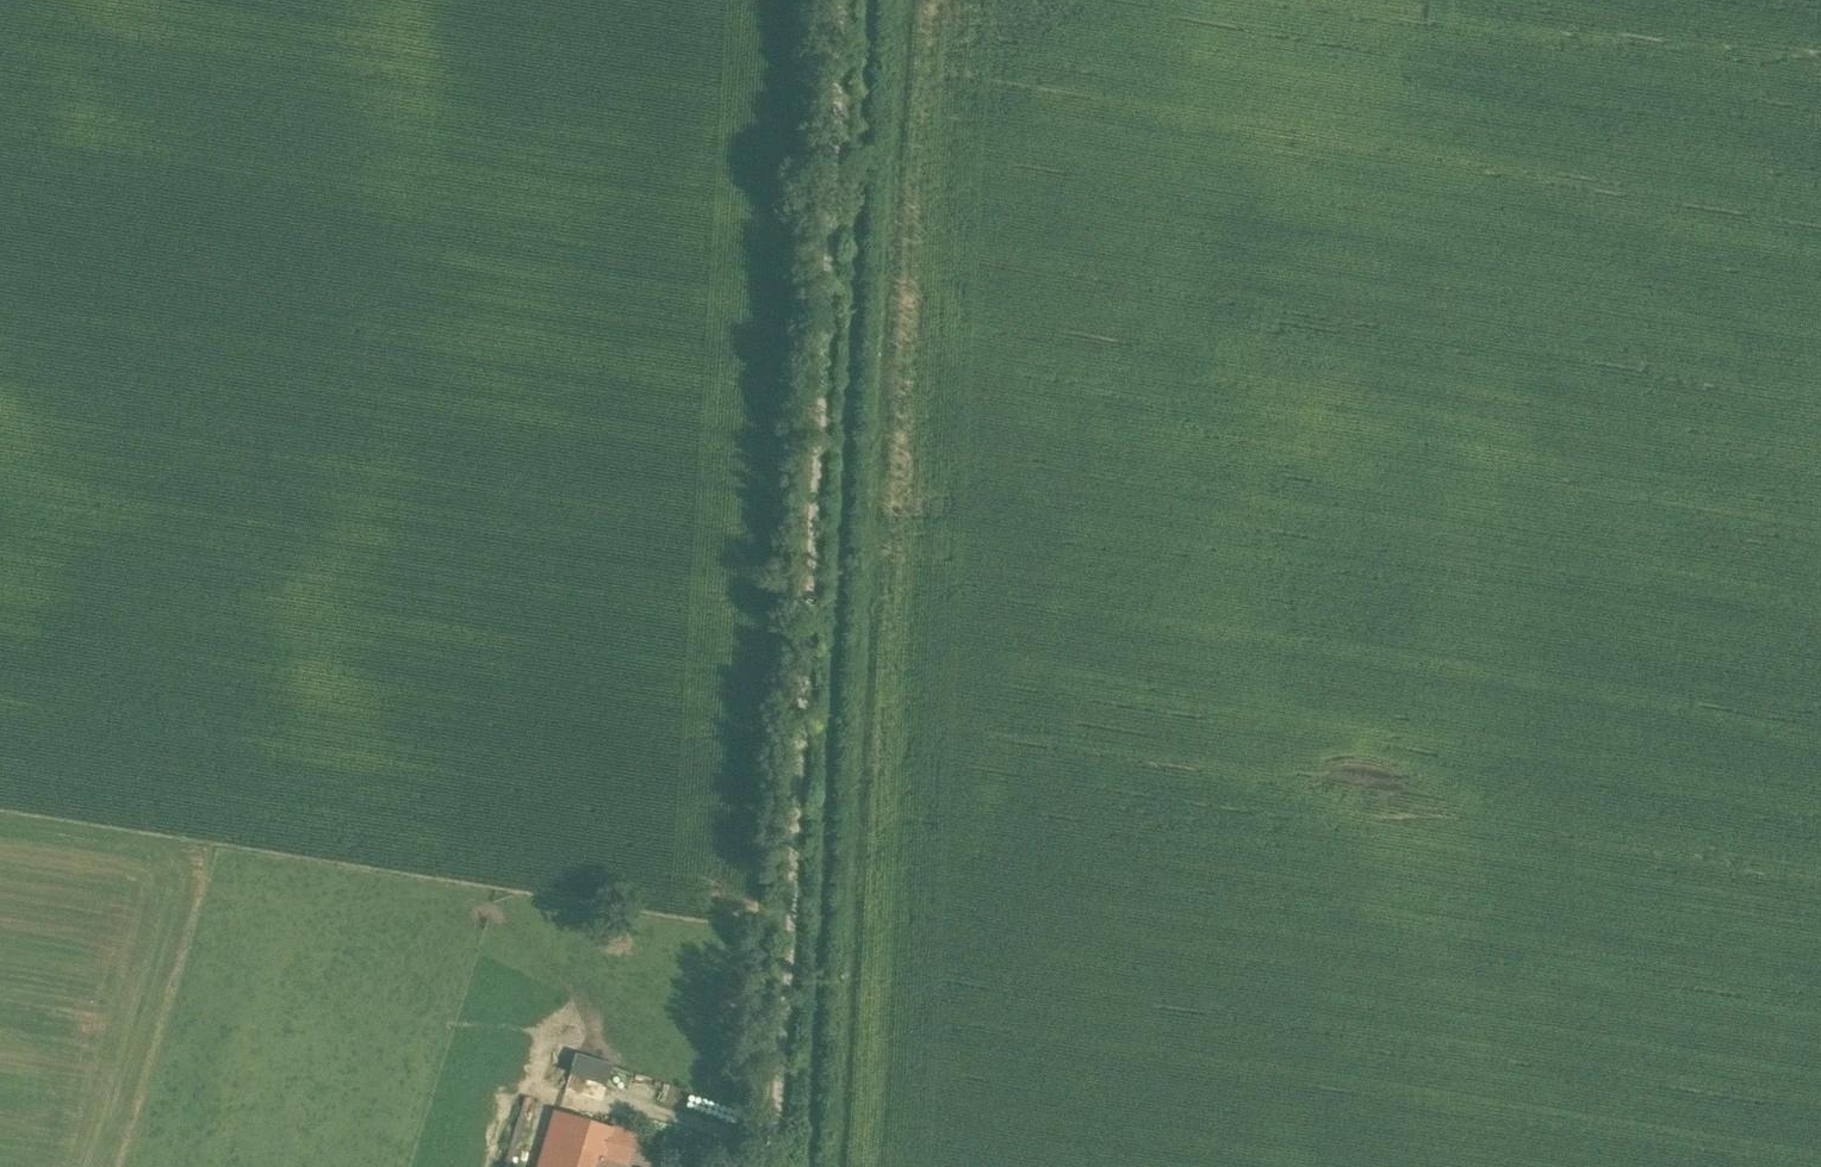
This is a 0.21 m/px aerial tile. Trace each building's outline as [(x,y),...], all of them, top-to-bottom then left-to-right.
[(577,1056),(572,1075),(608,1086),(614,1067),(577,1056)] [(540,1166),(595,1166),(598,1156),(631,1166),(639,1137),(557,1112),(540,1166)]
